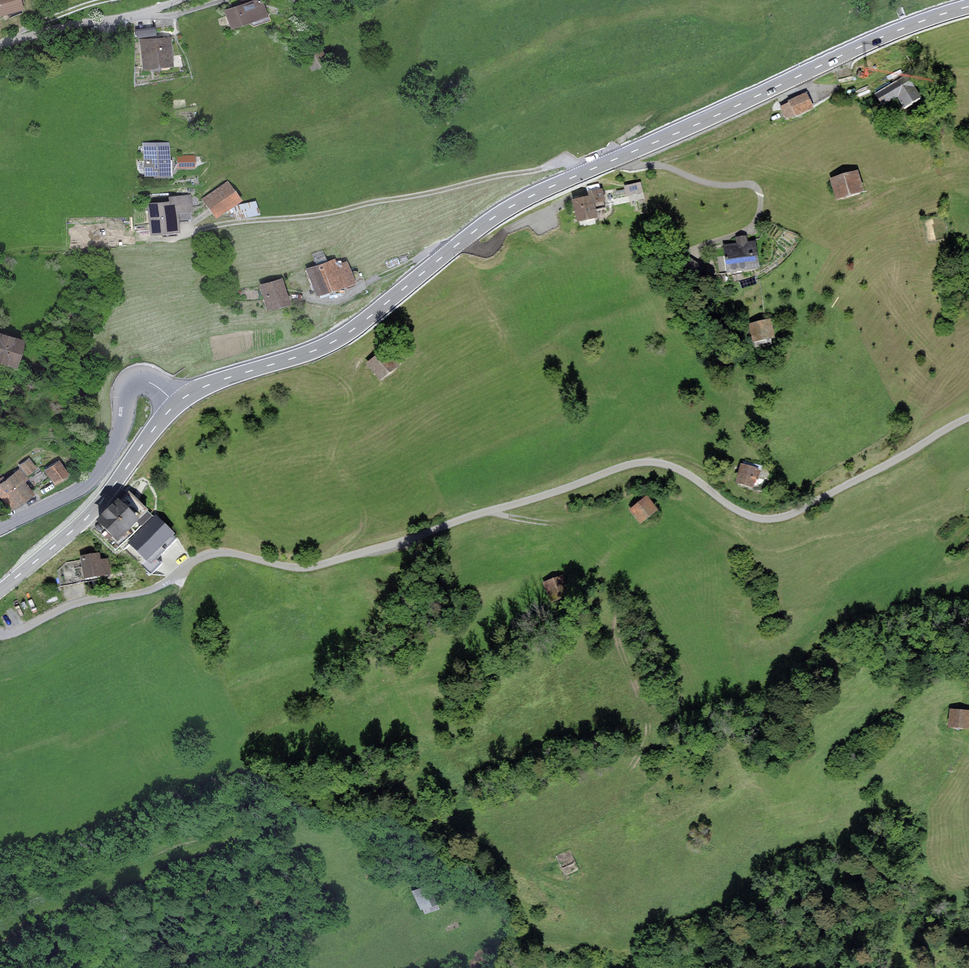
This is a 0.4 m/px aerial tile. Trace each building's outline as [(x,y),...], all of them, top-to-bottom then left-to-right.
[(23,9),(21,0),(0,0),(0,16),(23,9)] [(223,10),(230,29),(268,16),(262,0),(252,0),(223,10)] [(154,27),(135,29),(136,38),(155,35),(154,27)] [(141,54),(172,51),(171,37),(140,39),(141,54)] [(172,51),(141,54),(142,69),(173,67),(172,51)] [(909,76),(877,95),(885,108),(899,100),(907,112),(925,101),(909,76)] [(791,105),(783,109),(788,121),(799,117),(800,119),(817,112),(809,94),(790,102),(791,105)] [(169,142),(143,143),(144,177),(170,176),(169,142)] [(195,155),(177,156),(178,168),(196,167),(195,155)] [(861,172),(832,180),(838,202),(867,194),(861,172)] [(228,181),(201,199),(215,219),(232,208),(235,205),(242,201),(228,181)] [(644,193),(642,183),(625,187),(627,197),(644,193)] [(591,198),(574,202),(580,226),(601,221),(597,206),(607,204),(604,190),(589,193),(591,198)] [(169,201),(146,204),(149,235),(179,232),(178,213),(193,212),(191,195),(168,197),(169,201)] [(256,200),(235,205),(232,208),(235,220),(259,214),(256,200)] [(738,244),(724,246),(729,275),(762,270),(758,241),(749,243),(748,237),(737,238),(738,244)] [(335,258),(306,268),(316,296),(354,283),(347,261),(337,265),(335,258)] [(282,278),(259,284),(266,310),(289,304),(282,278)] [(235,290),(222,291),(223,303),(236,302),(235,290)] [(774,321),(751,325),(755,345),(778,341),(774,321)] [(9,336),(0,333),(0,364),(1,364),(9,336)] [(16,368),(24,340),(9,336),(1,364),(16,368)] [(386,351),(368,365),(383,383),(400,370),(386,351)] [(5,479),(23,503),(35,494),(25,482),(29,479),(27,476),(36,469),(29,458),(18,466),(20,468),(5,479)] [(59,461),(44,471),(54,485),(69,475),(59,461)] [(762,470),(743,465),(738,485),(756,489),(758,480),(759,481),(762,470)] [(5,479),(0,483),(0,498),(0,497),(11,512),(23,503),(5,479)] [(111,512),(133,534),(143,524),(141,522),(150,512),(130,492),(111,512)] [(648,497),(631,512),(644,527),(661,512),(648,497)] [(133,534),(111,512),(99,524),(121,546),(133,534)] [(176,536),(157,516),(129,543),(148,563),(176,536)] [(101,554),(81,558),(86,582),(112,576),(109,559),(102,561),(101,554)] [(564,576),(544,584),(553,605),(572,597),(564,576)] [(949,709),(948,727),(968,729),(968,710),(949,709)] [(578,870),(569,850),(556,856),(565,875),(578,870)] [(430,881),(410,889),(417,906),(420,905),(422,912),(436,907),(434,900),(437,899),(430,881)]
